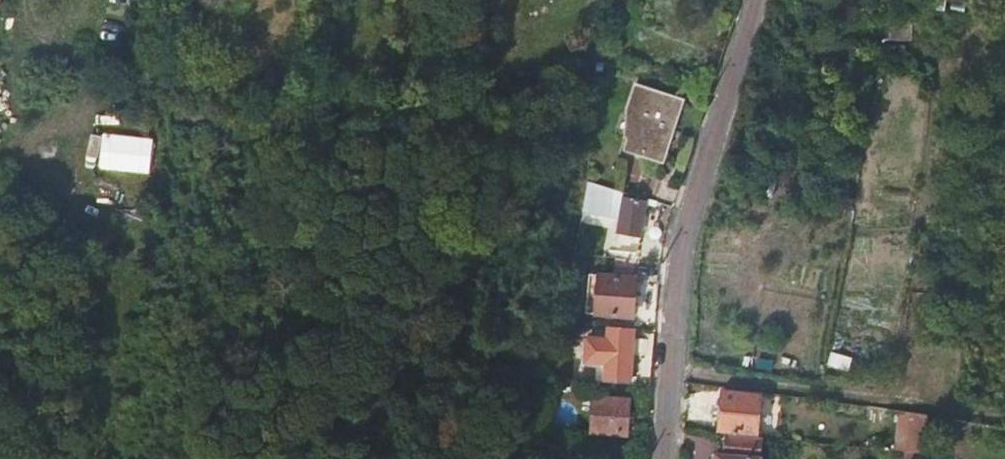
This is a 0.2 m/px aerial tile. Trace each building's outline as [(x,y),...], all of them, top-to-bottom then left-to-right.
[(684,101),(637,86),(629,110),(632,119),(643,122),(632,152),(665,163),(684,101)] [(625,193),(587,181),(582,209),(620,216),(618,231),(640,236),(646,203),(625,198),(625,193)] [(634,318),(639,262),(626,260),(625,278),(600,276),(596,315),(634,318)] [(606,382),(632,384),(635,332),(608,330),(608,340),(586,339),(584,365),(607,366),(606,382)] [(829,352),(827,365),(848,369),(851,356),(829,352)] [(758,396),(723,391),(718,429),(752,434),(758,396)] [(633,400),(596,398),(594,435),(630,437),(633,400)] [(924,415),(898,411),(895,450),(904,450),(921,452),(924,415)] [(724,434),(722,455),(717,455),(717,458),(758,458),(760,437),(724,434)] [(921,452),(904,450),(904,458),(920,458),(921,452)]
